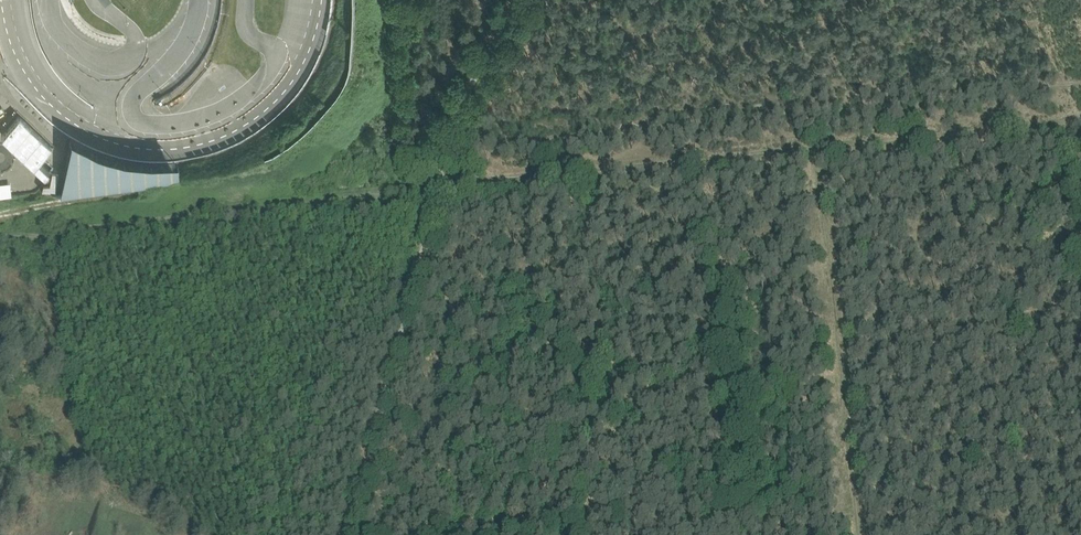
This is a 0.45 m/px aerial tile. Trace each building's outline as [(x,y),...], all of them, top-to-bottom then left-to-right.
[(1,134),(4,137),(45,175),(47,173),(49,171),(49,170),(38,160),(41,157),(52,146),(19,115),(1,134)] [(59,178),(60,196),(176,186),(174,166),(168,164),(142,166),(130,161),(122,162),(111,158),(110,158),(102,155),(104,155),(70,143),(67,143),(63,152),(64,163),(59,178)] [(55,192),(57,173),(50,172),(49,185),(41,185),(41,191),(55,192)]
